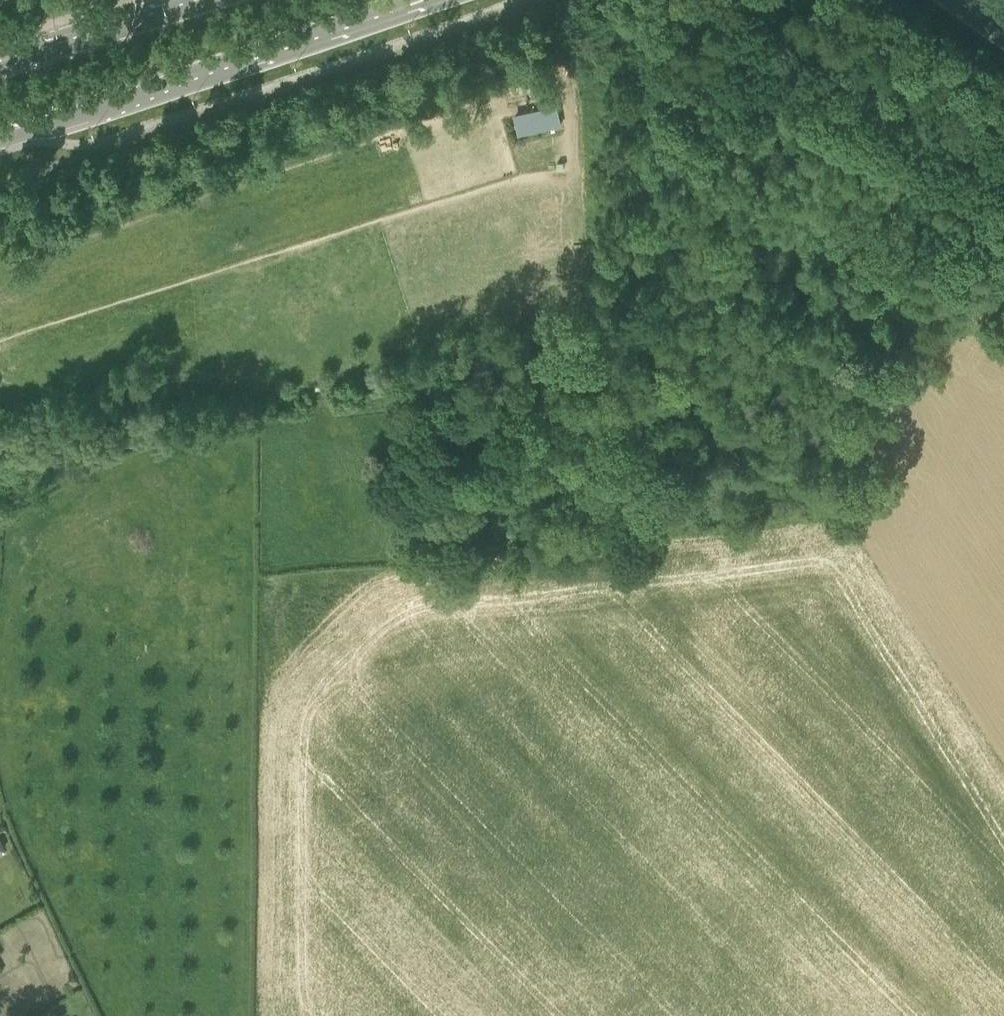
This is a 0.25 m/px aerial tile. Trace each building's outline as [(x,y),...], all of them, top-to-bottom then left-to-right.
[(517,111),(522,133),(566,124),(562,102),(517,111)]
